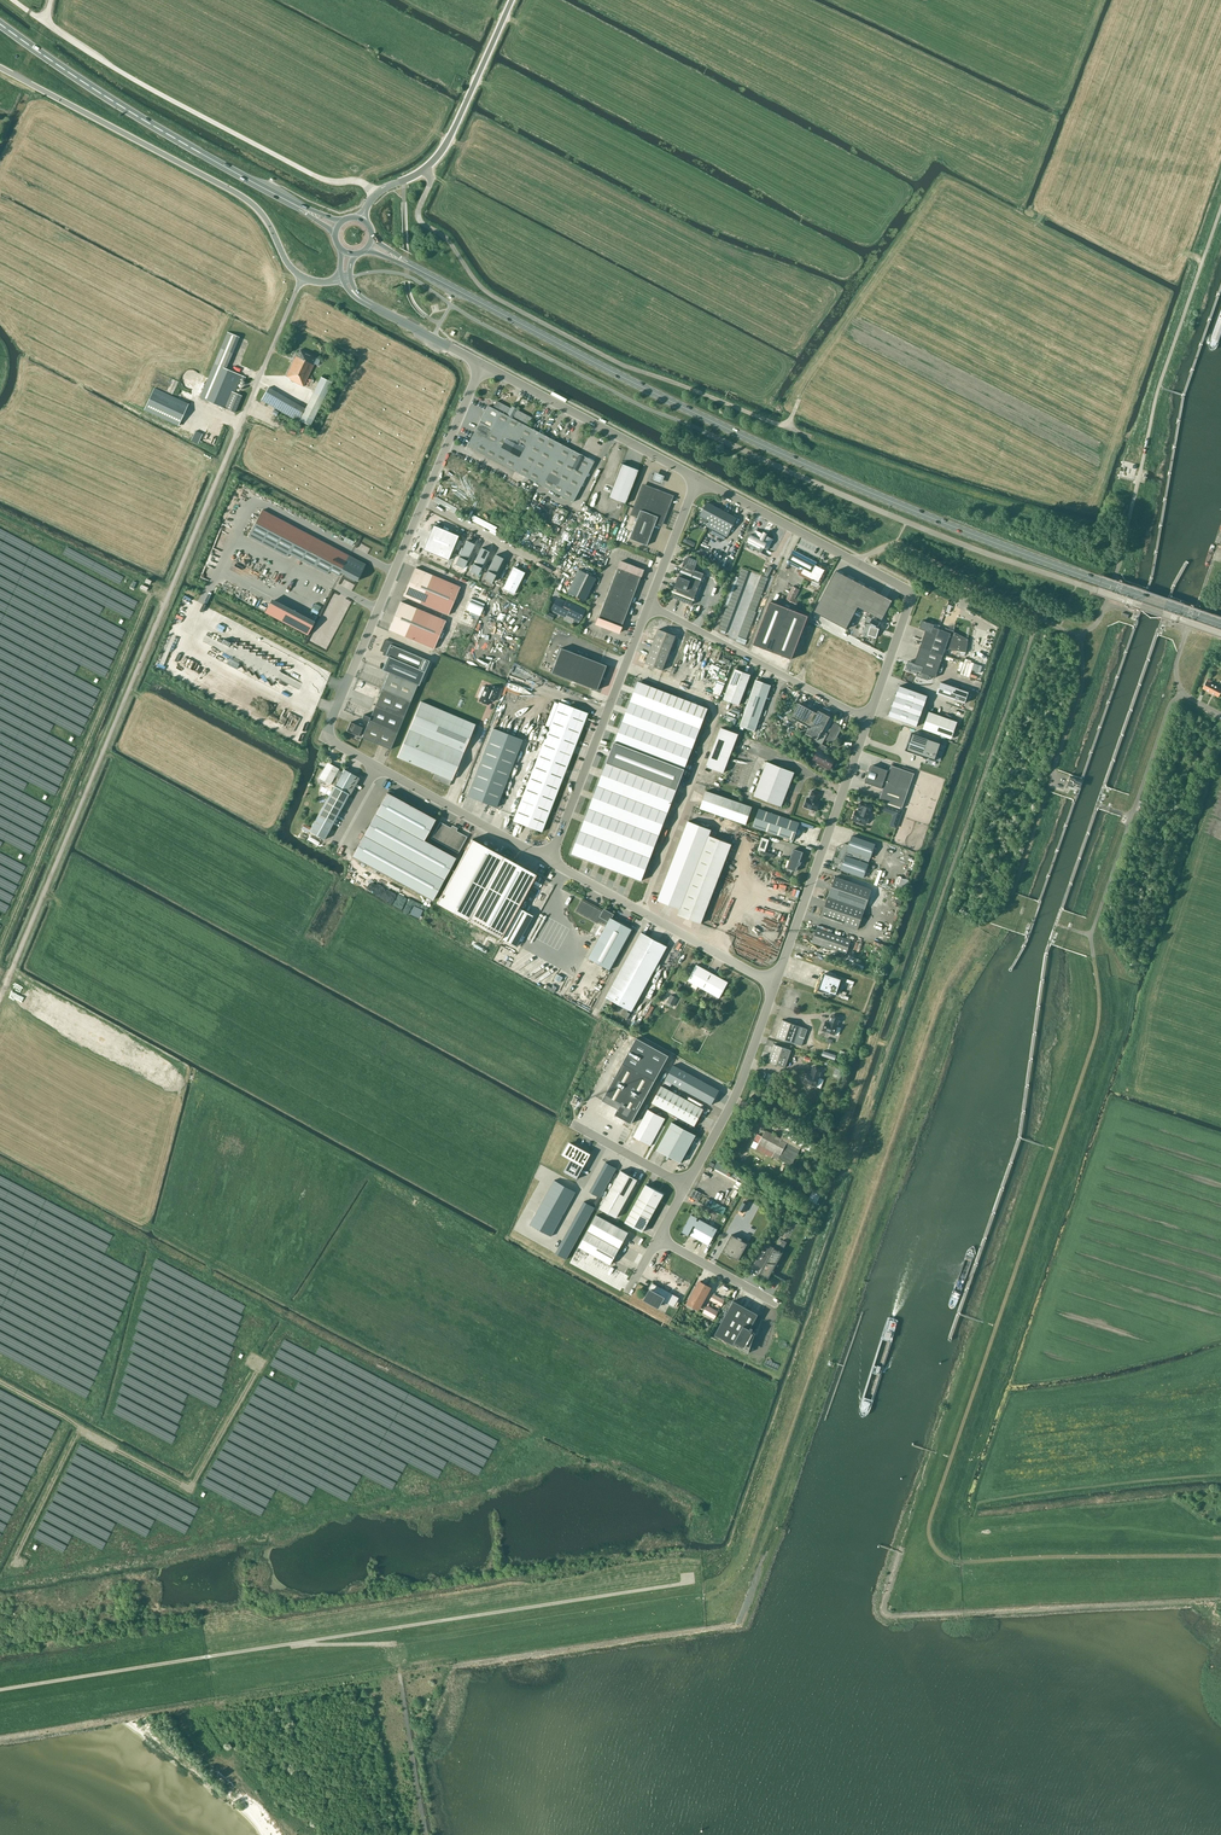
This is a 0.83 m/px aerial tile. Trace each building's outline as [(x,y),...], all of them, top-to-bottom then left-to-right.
[(239,337),(228,332),(199,398),(234,412),(241,396),(234,393),(242,376),(226,369),(239,337)] [(313,364),(316,358),(300,350),(297,355),(296,355),(286,376),(290,379),(290,380),(303,386),(314,364),(313,364)] [(195,370),(194,370),(193,370),(192,370),(191,370),(190,370),(189,370),(188,370),(187,370),(186,371),(185,371),(184,372),(183,373),(182,374),(181,375),(181,376),(181,377),(180,378),(180,379),(180,380),(180,381),(180,382),(180,383),(181,383),(181,384),(181,385),(182,386),(182,387),(183,387),(184,388),(184,389),(185,389),(186,390),(187,390),(188,390),(189,390),(190,391),(191,391),(192,390),(193,390),(194,390),(195,390),(196,389),(197,389),(197,388),(198,387),(199,387),(199,386),(200,385),(200,384),(201,384),(201,383),(201,382),(201,381),(201,380),(201,379),(201,378),(201,377),(200,376),(200,375),(199,374),(199,373),(198,372),(197,372),(196,371),(195,370)] [(332,382),(321,377),(305,408),(299,421),(310,426),(332,382)] [(305,408),(268,387),(261,400),(299,422),(299,421),(305,408)] [(178,426),(188,404),(154,388),(144,410),(178,426)] [(531,418),(516,410),(511,407),(511,409),(496,401),(492,408),(488,406),(466,446),(572,502),(594,461),(527,426),(531,418)] [(625,504),(638,470),(621,464),(608,498),(625,504)] [(654,470),(651,478),(661,482),(664,474),(654,470)] [(671,496),(643,485),(634,508),(632,514),(637,516),(628,539),(646,545),(655,523),(660,525),(671,496)] [(737,518),(731,515),(707,502),(700,516),(709,521),(706,527),(726,537),(730,532),(737,518)] [(349,556),(262,510),(248,536),(287,557),(289,554),(327,574),(329,571),(339,576),(340,573),(357,581),(364,568),(348,559),(349,556)] [(460,536),(435,525),(424,549),(449,560),(460,536)] [(763,548),(768,550),(773,539),(755,530),(753,535),(751,534),(745,545),(760,553),(763,548)] [(475,544),(467,541),(455,565),(463,568),(475,544)] [(482,548),(470,572),(478,576),(490,552),(482,548)] [(792,551),(787,562),(801,569),(798,574),(819,585),(826,571),(825,568),(818,565),(817,566),(815,565),(816,564),(792,551)] [(503,559),(495,555),(483,579),(491,583),(503,559)] [(698,561),(688,557),(686,558),(673,590),(672,591),(672,592),(671,597),(691,605),(693,600),(695,600),(694,598),(704,573),(694,570),(698,561)] [(642,570),(620,561),(595,624),(618,633),(642,570)] [(769,566),(764,575),(768,577),(773,568),(769,566)] [(513,567),(503,588),(513,594),(524,572),(513,567)] [(448,615),(460,587),(415,568),(403,596),(448,615)] [(578,570),(566,593),(584,601),(595,579),(578,570)] [(831,574),(815,618),(827,622),(826,623),(838,627),(837,628),(849,632),(856,610),(871,615),(876,617),(882,619),(889,599),(875,594),(875,593),(864,589),(864,588),(853,584),(853,583),(842,579),(842,578),(831,574)] [(800,590),(792,586),(784,602),(795,608),(798,601),(795,599),(800,590)] [(565,601),(556,597),(550,610),(565,617),(566,615),(574,619),(573,621),(578,623),(578,621),(579,622),(586,609),(566,599),(565,601)] [(261,614),(229,598),(225,607),(294,641),(299,630),(262,612),(261,614)] [(808,616),(770,601),(753,645),(791,659),(808,616)] [(445,621),(400,602),(389,630),(433,649),(445,621)] [(554,616),(546,612),(544,617),(551,620),(554,616)] [(862,633),(862,634),(863,636),(864,637),(866,637),(867,636),(868,635),(876,637),(879,628),(876,627),(876,626),(878,627),(880,622),(875,620),(876,617),(871,615),(870,617),(869,619),(866,618),(864,625),(865,625),(862,633)] [(925,631),(919,647),(943,655),(945,649),(966,652),(968,639),(953,632),(954,630),(948,629),(946,628),(944,631),(933,627),(934,625),(922,620),(919,629),(925,631)] [(662,670),(675,636),(658,629),(645,663),(662,670)] [(220,641),(212,637),(209,642),(218,646),(220,641)] [(389,673),(417,685),(419,685),(429,661),(398,648),(399,646),(385,639),(380,651),(386,653),(385,655),(388,656),(382,670),(389,673)] [(943,655),(919,647),(914,663),(908,661),(905,670),(917,674),(918,671),(935,677),(943,655)] [(596,690),(606,665),(560,648),(551,672),(596,690)] [(750,675),(735,669),(723,699),(739,705),(750,675)] [(389,673),(382,689),(410,701),(417,685),(389,673)] [(1217,687),(1210,683),(1212,681),(1207,679),(1202,688),(1218,697),(1220,691),(1220,689),(1217,687)] [(770,685),(756,680),(739,726),(754,731),(770,685)] [(612,749),(606,763),(650,780),(676,790),(684,769),(692,749),(700,729),(708,708),(638,681),(630,702),(622,722),(614,742),(612,749)] [(964,703),(968,692),(940,682),(936,693),(964,703)] [(499,689),(491,686),(490,689),(485,687),(482,693),(480,692),(479,693),(477,697),(480,698),(480,699),(479,701),(487,705),(490,699),(491,698),(494,699),(493,701),(494,701),(499,689)] [(927,696),(899,686),(888,716),(916,726),(927,696)] [(382,689),(375,705),(403,717),(410,701),(382,689)] [(397,757),(424,768),(435,773),(432,779),(449,785),(475,724),(420,701),(397,757)] [(541,832),(587,713),(558,702),(512,821),(541,832)] [(363,714),(362,718),(368,721),(397,733),(403,717),(375,705),(370,717),(363,714)] [(958,722),(929,712),(923,729),(951,739),(952,739),(958,722)] [(368,721),(361,737),(390,749),(397,733),(368,721)] [(350,722),(346,731),(358,736),(362,727),(350,722)] [(831,724),(830,725),(826,732),(822,730),(813,747),(818,749),(813,760),(829,769),(835,758),(824,752),(827,747),(822,744),(824,739),(832,743),(839,730),(840,728),(839,727),(838,725),(834,723),(832,723),(831,724)] [(738,734),(721,727),(706,766),(723,773),(738,734)] [(522,739),(493,728),(467,796),(496,808),(522,739)] [(911,733),(905,750),(934,761),(940,743),(911,733)] [(781,806),(794,772),(767,762),(754,796),(781,806)] [(338,768),(329,763),(324,771),(323,770),(320,776),(321,779),(330,784),(335,776),(339,779),(335,786),(334,786),(309,830),(324,839),(349,794),(347,793),(356,776),(344,769),(343,772),(337,769),(338,768)] [(641,880),(676,790),(606,763),(571,853),(641,880)] [(889,771),(872,765),(866,783),(882,789),(879,800),(902,808),(914,773),(891,765),(889,771)] [(1075,781),(1075,780),(1076,779),(1069,777),(1066,785),(1073,787),(1073,786),(1078,787),(1079,782),(1075,781)] [(746,824),(752,807),(706,791),(700,808),(746,824)] [(819,793),(812,791),(809,799),(807,798),(804,807),(816,811),(819,802),(816,801),(819,793)] [(423,840),(435,819),(387,793),(352,856),(432,900),(455,858),(423,840)] [(872,805),(861,801),(859,808),(860,808),(859,812),(855,811),(852,820),(865,824),(872,805)] [(903,810),(884,803),(882,811),(893,815),(889,826),(896,828),(903,810)] [(793,840),(799,823),(759,809),(753,826),(793,840)] [(711,830),(688,821),(657,900),(680,909),(708,835),(711,830)] [(467,837),(440,822),(431,838),(458,853),(467,837)] [(708,835),(680,909),(678,915),(701,923),(731,844),(708,835)] [(307,839),(317,845),(319,842),(309,836),(307,839)] [(838,858),(843,860),(840,869),(863,877),(875,844),(852,836),(849,845),(844,843),(838,858)] [(769,840),(761,837),(758,849),(765,851),(769,840)] [(536,874),(471,839),(436,903),(500,938),(536,874)] [(802,852),(793,849),(787,868),(796,871),(798,866),(799,866),(799,865),(800,865),(800,864),(800,863),(800,862),(800,861),(799,861),(802,852)] [(872,889),(835,876),(821,916),(858,929),(872,889)] [(603,911),(582,900),(575,911),(597,923),(598,922),(605,926),(588,958),(609,970),(632,929),(611,918),(612,916),(612,914),(609,913),(610,912),(608,911),(607,912),(605,910),(603,911)] [(423,910),(416,907),(412,915),(419,918),(423,910)] [(515,946),(532,915),(519,908),(502,939),(515,946)] [(851,940),(816,928),(812,942),(846,954),(851,940)] [(667,946),(641,932),(606,996),(632,1010),(667,946)] [(728,982),(696,964),(687,980),(719,998),(728,982)] [(841,979),(824,973),(818,989),(824,991),(822,995),(828,997),(829,993),(835,995),(841,979)] [(678,998),(671,994),(665,1004),(672,1008),(678,998)] [(864,1005),(852,1000),(850,1008),(861,1012),(864,1005)] [(654,1007),(651,1006),(644,1018),(647,1020),(654,1007)] [(825,1021),(824,1023),(822,1031),(834,1035),(838,1025),(837,1025),(840,1018),(831,1015),(829,1022),(825,1021)] [(793,1043),(799,1026),(782,1020),(776,1037),(793,1043)] [(791,1050),(774,1044),(768,1061),(785,1067),(791,1050)] [(655,1081),(622,1063),(602,1100),(618,1109),(615,1114),(631,1123),(655,1081)] [(719,1090),(673,1065),(665,1080),(711,1105),(719,1090)] [(810,1074),(807,1073),(803,1082),(816,1087),(819,1077),(822,1070),(813,1067),(810,1074)] [(764,1084),(770,1087),(774,1075),(768,1073),(764,1084)] [(694,1126),(703,1109),(661,1085),(652,1103),(694,1126)] [(642,1121),(642,1120),(633,1137),(650,1146),(659,1130),(665,1118),(648,1110),(642,1121)] [(656,1149),(680,1163),(696,1135),(672,1122),(656,1149)] [(795,1131),(789,1127),(785,1133),(792,1137),(791,1138),(814,1151),(817,1144),(795,1132),(795,1131)] [(786,1143),(787,1142),(765,1130),(758,1143),(755,1149),(771,1158),(774,1152),(780,1155),(778,1158),(791,1165),(799,1150),(790,1145),(786,1143)] [(577,1146),(576,1148),(568,1144),(562,1155),(570,1159),(563,1172),(576,1179),(590,1154),(577,1146)] [(616,1168),(606,1162),(603,1166),(614,1172),(616,1168)] [(614,1172),(603,1166),(601,1169),(612,1175),(614,1172)] [(799,1178),(806,1176),(803,1168),(796,1170),(799,1178)] [(612,1175),(601,1169),(599,1173),(610,1179),(612,1175)] [(616,1217),(637,1179),(621,1170),(600,1208),(616,1217)] [(608,1183),(610,1179),(599,1173),(597,1177),(608,1183)] [(608,1183),(597,1177),(595,1180),(606,1186),(608,1183)] [(565,1186),(554,1180),(552,1184),(563,1190),(565,1186)] [(606,1186),(595,1180),(593,1184),(604,1190),(606,1186)] [(561,1193),(563,1190),(552,1184),(550,1187),(561,1193)] [(604,1190),(593,1184),(591,1188),(602,1194),(604,1190)] [(663,1194),(646,1184),(625,1222),(642,1232),(663,1194)] [(575,1192),(565,1186),(563,1190),(573,1195),(575,1192)] [(561,1193),(550,1187),(548,1191),(559,1197),(561,1193)] [(698,1187),(693,1197),(703,1203),(708,1193),(698,1187)] [(602,1194),(591,1188),(589,1192),(600,1198),(602,1194)] [(821,1192),(814,1189),(809,1200),(808,1199),(807,1203),(813,1206),(815,1203),(816,1203),(820,1195),(819,1195),(821,1192)] [(573,1195),(563,1190),(561,1193),(571,1199),(573,1195)] [(559,1197),(548,1191),(546,1195),(557,1201),(559,1197)] [(571,1199),(561,1193),(559,1197),(569,1203),(571,1199)] [(557,1201),(546,1195),(544,1198),(555,1204),(557,1201)] [(569,1203),(559,1197),(557,1201),(567,1207),(569,1203)] [(555,1204),(544,1198),(542,1202),(552,1208),(555,1204)] [(567,1207),(557,1201),(555,1204),(565,1210),(567,1207)] [(595,1207),(584,1201),(582,1205),(592,1211),(595,1207)] [(552,1208),(542,1202),(540,1206),(550,1212),(552,1208)] [(738,1210),(743,1212),(747,1204),(743,1202),(738,1210)] [(565,1210),(555,1204),(552,1208),(563,1214),(565,1210)] [(592,1211),(582,1205),(580,1209),(590,1215),(592,1211)] [(550,1212),(540,1206),(538,1209),(548,1215),(550,1212)] [(563,1214),(552,1208),(550,1212),(561,1218),(563,1214)] [(548,1215),(538,1209),(536,1213),(546,1219),(548,1215)] [(590,1215),(580,1209),(578,1212),(588,1218),(590,1215)] [(561,1218),(550,1212),(548,1215),(559,1221),(561,1218)] [(588,1218),(578,1212),(576,1216),(586,1222),(588,1218)] [(546,1219),(536,1213),(534,1217),(544,1223),(546,1219)] [(559,1221),(548,1215),(546,1219),(557,1225),(559,1221)] [(628,1232),(596,1215),(578,1247),(610,1264),(628,1232)] [(691,1215),(682,1231),(688,1234),(692,1228),(694,1229),(690,1235),(708,1245),(717,1229),(699,1219),(698,1221),(696,1220),(697,1218),(691,1215)] [(586,1222),(576,1216),(574,1220),(584,1226),(586,1222)] [(544,1223),(534,1217),(532,1221),(542,1226),(544,1223)] [(557,1225),(546,1219),(544,1223),(555,1229),(557,1225)] [(582,1229),(584,1226),(574,1220),(571,1223),(582,1229)] [(542,1226),(532,1221),(530,1224),(540,1230),(542,1226)] [(555,1229),(544,1223),(542,1226),(553,1232),(555,1229)] [(580,1233),(582,1229),(571,1223),(569,1227),(580,1233)] [(553,1232),(542,1226),(540,1230),(551,1236),(553,1232)] [(580,1233),(569,1227),(567,1231),(578,1237),(580,1233)] [(578,1237),(567,1231),(565,1234),(576,1240),(578,1237)] [(576,1240),(565,1234),(563,1238),(574,1244),(576,1240)] [(738,1260),(747,1244),(741,1240),(742,1239),(738,1236),(737,1238),(731,1234),(722,1251),(728,1254),(727,1256),(731,1258),(732,1256),(738,1260)] [(784,1237),(777,1250),(774,1248),(774,1247),(773,1248),(765,1243),(754,1264),(762,1268),(759,1273),(768,1278),(771,1273),(765,1269),(768,1265),(774,1268),(783,1252),(782,1252),(781,1252),(788,1239),(784,1237)] [(574,1244),(563,1238),(561,1242),(572,1248),(574,1244)] [(572,1248),(561,1242),(559,1246),(570,1251),(572,1248)] [(570,1251),(559,1246),(557,1249),(568,1255),(570,1251)] [(568,1255),(557,1249),(555,1253),(566,1259),(568,1255)] [(698,1308),(710,1287),(699,1281),(688,1302),(698,1308)] [(679,1298),(661,1287),(653,1283),(650,1290),(645,1299),(658,1307),(662,1301),(673,1307),(679,1298)] [(721,1305),(724,1300),(713,1294),(710,1299),(721,1305)] [(760,1315),(733,1300),(715,1334),(748,1353),(760,1315)] [(714,1319),(718,1311),(706,1305),(702,1312),(714,1319)]
